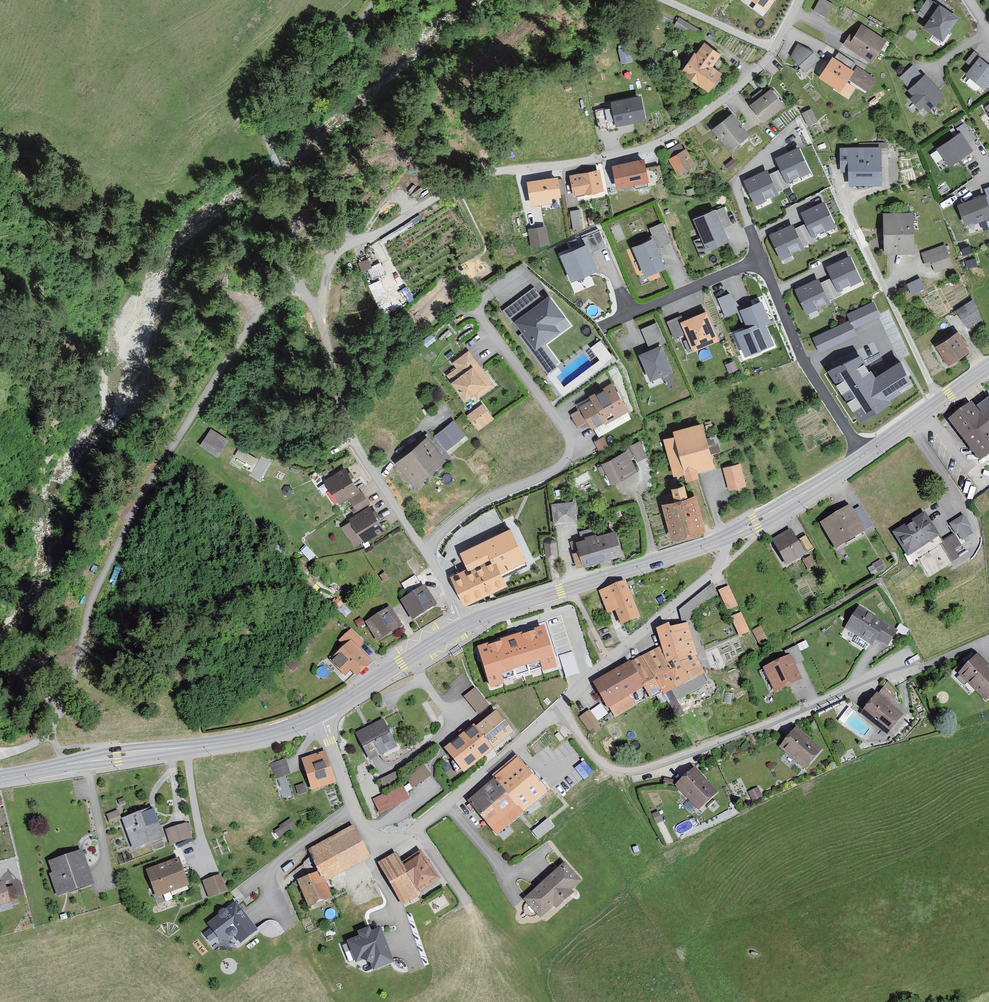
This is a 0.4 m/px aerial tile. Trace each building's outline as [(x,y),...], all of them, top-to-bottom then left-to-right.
[(766,9),(773,0),(753,0),(766,9)] [(821,0),(814,13),(827,19),(833,6),(821,0)] [(930,0),(927,0),(916,16),(925,22),(936,4),(930,0)] [(944,42),(961,20),(942,6),(926,29),(944,42)] [(887,42),(862,27),(855,38),(850,35),(843,47),(873,65),(887,42)] [(622,61),(630,59),(628,44),(619,45),(622,61)] [(699,55),(695,52),(682,71),(710,90),(723,72),(714,66),(721,55),(705,45),(699,55)] [(791,56),(800,67),(806,74),(821,61),(815,53),(799,46),(791,56)] [(981,58),(975,53),(966,63),(972,69),(981,58)] [(854,71),(834,58),(820,80),(843,94),(851,82),(868,93),(876,80),(856,67),(854,71)] [(981,59),(968,76),(987,92),(988,89),(988,65),(981,59)] [(922,77),(913,66),(898,79),(908,90),(922,77)] [(947,97),(927,75),(909,92),(914,97),(911,100),(922,111),(926,107),(931,112),(947,97)] [(786,108),(772,90),(751,106),(766,124),(786,108)] [(612,106),(603,107),(606,121),(615,119),(616,125),(647,118),(641,93),(610,100),(612,106)] [(818,122),(811,111),(803,116),(810,127),(818,122)] [(746,135),(732,116),(715,129),(729,148),(746,135)] [(957,129),(960,133),(940,147),(952,164),(974,149),(969,142),(974,139),(964,124),(957,129)] [(683,154),(679,145),(662,155),(667,163),(672,161),(680,175),(695,167),(687,152),(683,154)] [(884,186),(883,147),(841,149),(842,173),(850,173),(850,188),(884,186)] [(788,180),(809,169),(799,149),(778,159),(788,180)] [(652,189),(646,162),(615,169),(619,190),(636,187),(637,192),(652,189)] [(757,201),(778,191),(768,171),(747,181),(757,201)] [(604,192),(600,172),(571,177),(575,197),(604,192)] [(561,179),(528,182),(531,207),(553,205),(552,199),(563,198),(561,179)] [(987,196),(959,207),(966,225),(988,216),(988,203),(987,196)] [(814,235),(835,224),(825,204),(804,214),(814,235)] [(733,226),(724,207),(694,220),(709,253),(730,243),(724,230),(733,226)] [(582,230),(580,211),(570,212),(573,231),(582,230)] [(913,250),(912,217),(888,218),(888,250),(913,250)] [(652,225),(658,244),(670,239),(664,221),(652,225)] [(545,226),(529,229),(533,245),(548,242),(545,226)] [(783,256),(804,246),(794,226),(773,236),(783,256)] [(588,242),(559,254),(570,281),(598,270),(591,252),(606,246),(599,230),(585,235),(588,242)] [(668,268),(656,240),(635,249),(647,277),(668,268)] [(951,264),(943,245),(925,253),(930,264),(934,263),(937,269),(951,264)] [(371,267),(367,254),(356,257),(361,271),(371,267)] [(839,289),(860,279),(850,258),(829,269),(839,289)] [(375,275),(384,270),(381,263),(372,267),(375,275)] [(921,277),(915,280),(908,283),(912,292),(924,286),(921,277)] [(807,311),(828,301),(818,280),(797,291),(807,311)] [(567,318),(551,296),(545,301),(535,288),(502,312),(512,326),(516,324),(523,334),(519,337),(548,375),(561,366),(545,344),(562,332),(557,325),(567,318)] [(981,319),(970,303),(958,312),(968,327),(981,319)] [(749,353),(772,343),(762,323),(767,321),(760,304),(755,307),(744,312),(751,327),(739,333),(749,353)] [(878,316),(873,305),(849,316),(851,321),(814,339),(820,352),(856,335),(852,328),(878,316)] [(720,343),(708,313),(684,322),(682,316),(667,322),(674,339),(688,334),(695,353),(720,343)] [(665,339),(657,322),(641,329),(648,347),(665,339)] [(969,349),(959,334),(941,346),(951,361),(969,349)] [(675,371),(663,347),(641,357),(653,381),(675,371)] [(495,387),(468,351),(451,363),(455,368),(446,375),(467,402),(476,395),(479,399),(495,387)] [(737,370),(734,361),(725,364),(729,374),(737,370)] [(912,386),(899,366),(875,381),(861,361),(832,373),(861,419),(912,386)] [(631,413),(615,382),(589,396),(591,399),(579,406),(581,410),(572,415),(581,432),(591,427),(593,430),(605,424),(606,426),(631,413)] [(974,404),(953,420),(981,458),(988,452),(988,398),(977,408),(974,404)] [(494,420),(482,404),(466,416),(478,432),(494,420)] [(466,436),(454,421),(435,437),(446,451),(466,436)] [(716,468),(705,424),(675,431),(676,436),(665,439),(675,478),(689,474),(691,482),(702,479),(700,472),(716,468)] [(201,448),(219,459),(228,443),(210,432),(201,448)] [(604,439),(594,443),(599,453),(609,448),(604,439)] [(441,460),(425,440),(398,463),(415,482),(441,460)] [(647,457),(640,443),(629,448),(634,459),(637,458),(638,461),(647,457)] [(267,466),(239,451),(232,464),(259,480),(267,466)] [(638,472),(626,452),(603,465),(614,485),(638,472)] [(741,464),(723,469),(730,492),(747,488),(741,464)] [(360,492),(347,469),(326,482),(340,504),(360,492)] [(690,499),(687,486),(674,489),(677,502),(664,505),(673,541),(707,533),(699,497),(690,499)] [(370,504),(362,492),(349,501),(357,513),(370,504)] [(578,523),(576,503),(552,506),(555,526),(578,523)] [(386,530),(371,508),(351,521),(366,543),(386,530)] [(863,531),(850,509),(823,524),(837,547),(863,531)] [(936,538),(924,519),(897,536),(909,555),(936,538)] [(969,527),(964,520),(953,526),(959,535),(960,534),(963,538),(970,534),(967,529),(969,527)] [(505,576),(529,565),(512,530),(462,553),(469,567),(453,575),(465,602),(508,582),(505,576)] [(625,556),(618,531),(577,542),(580,554),(574,555),(578,570),(625,556)] [(796,542),(791,533),(775,542),(788,565),(807,554),(805,552),(811,548),(805,537),(796,542)] [(960,546),(955,538),(944,544),(949,553),(960,546)] [(815,566),(811,560),(804,564),(808,570),(815,566)] [(884,571),(879,562),(867,570),(872,578),(884,571)] [(639,620),(625,583),(598,594),(607,616),(616,612),(621,627),(639,620)] [(439,610),(427,589),(402,603),(414,624),(439,610)] [(736,605),(728,589),(722,592),(730,608),(736,605)] [(331,606),(337,612),(343,606),(338,600),(331,606)] [(605,616),(600,603),(594,605),(599,618),(605,616)] [(404,629),(391,609),(365,625),(378,645),(404,629)] [(895,633),(859,610),(847,628),(858,635),(854,641),(867,649),(875,637),(887,644),(895,633)] [(749,632),(742,616),(735,619),(742,635),(749,632)] [(365,626),(361,620),(355,623),(359,630),(365,626)] [(656,630),(661,648),(595,683),(614,719),(636,708),(630,698),(646,690),(651,699),(701,673),(687,626),(673,629),(671,625),(656,630)] [(910,631),(901,625),(897,634),(906,638),(910,631)] [(361,640),(351,630),(340,640),(345,646),(331,659),(345,674),(350,670),(356,676),(372,661),(356,645),(361,640)] [(481,650),(491,685),(556,666),(545,631),(481,650)] [(784,654),(787,659),(767,668),(777,689),(800,678),(793,663),(800,660),(795,649),(784,654)] [(573,651),(561,654),(566,675),(578,672),(573,651)] [(977,658),(961,675),(986,698),(988,694),(988,669),(977,658)] [(490,707),(475,690),(464,699),(479,716),(490,707)] [(901,715),(878,697),(863,715),(886,733),(901,715)] [(516,735),(498,713),(479,729),(476,726),(445,751),(466,776),(516,735)] [(598,726),(590,713),(580,719),(588,732),(598,726)] [(397,748),(383,721),(357,735),(371,761),(397,748)] [(819,750),(796,730),(782,747),(805,767),(819,750)] [(337,784),(327,753),(303,761),(314,792),(337,784)] [(286,757),(270,763),(275,777),(291,772),(286,757)] [(548,795),(520,760),(495,780),(496,781),(469,804),(499,841),(517,826),(515,825),(526,816),(524,815),(548,795)] [(406,776),(414,787),(432,773),(424,763),(406,776)] [(715,793),(694,771),(677,787),(697,809),(715,793)] [(382,774),(383,784),(400,782),(399,773),(382,774)] [(404,785),(373,797),(378,811),(410,799),(404,785)] [(761,797),(757,789),(750,792),(754,800),(761,797)] [(166,841),(155,811),(124,822),(135,852),(166,841)] [(121,821),(118,814),(107,818),(110,825),(121,821)] [(294,827),(290,821),(279,827),(281,829),(275,833),(278,837),(286,832),(294,827)] [(186,826),(166,832),(171,846),(191,840),(186,826)] [(373,861),(354,827),(309,851),(321,874),(327,885),(373,861)] [(403,865),(397,854),(378,866),(404,908),(422,897),(421,895),(441,882),(423,853),(403,865)] [(96,888),(85,854),(50,865),(53,876),(51,877),(59,900),(96,888)] [(181,861),(147,872),(157,899),(190,889),(181,861)] [(582,884),(566,865),(524,901),(528,905),(523,909),(532,921),(538,916),(542,920),(556,908),(558,911),(575,895),(573,892),(582,884)] [(327,885),(321,874),(299,882),(310,910),(334,901),(327,885)] [(203,883),(209,899),(227,892),(221,876),(203,883)] [(9,904),(10,907),(19,904),(14,888),(8,890),(6,883),(0,885),(0,907),(9,904)] [(222,944),(230,938),(232,940),(236,941),(238,940),(242,946),(259,933),(237,904),(208,926),(211,930),(204,935),(211,944),(218,938),(222,944)] [(357,936),(347,940),(356,964),(363,961),(371,965),(374,972),(395,964),(381,928),(372,931),(370,925),(355,931),(357,936)]
